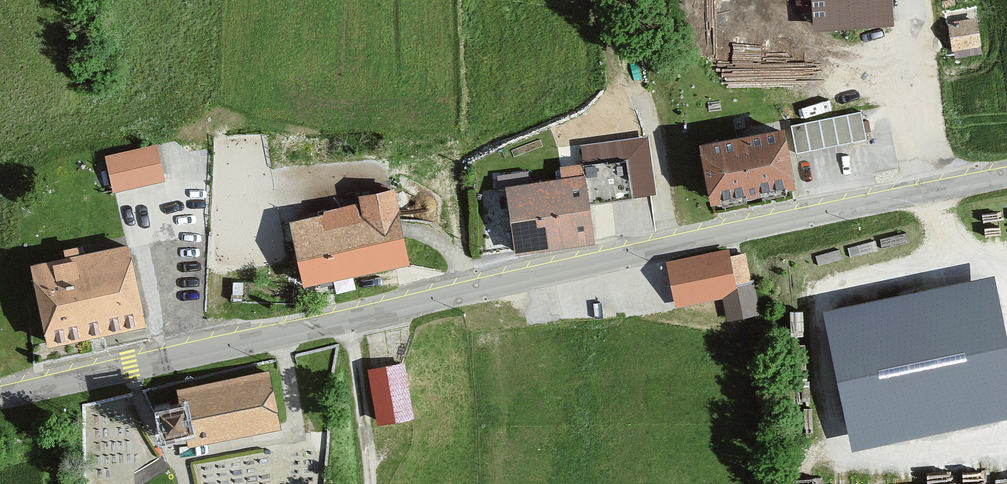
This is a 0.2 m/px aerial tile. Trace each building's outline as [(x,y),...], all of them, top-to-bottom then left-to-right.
[(815,23),(893,18),(892,0),(814,0),(815,23)] [(975,21),(950,25),(954,47),(968,45),(969,51),(980,50),(975,21)] [(860,112),(791,125),(796,153),(865,139),(860,112)] [(742,139),(703,147),(713,199),(791,184),(781,132),(742,139)] [(517,248),(518,251),(556,246),(594,241),(589,205),(633,199),(633,196),(651,194),(644,142),(583,150),(585,165),(562,168),(563,181),(529,185),(527,172),(498,176),(499,189),(509,188),(517,248)] [(154,147),(109,158),(116,188),(161,177),(154,147)] [(363,206),(292,221),(304,282),(320,279),(322,285),(327,284),(331,283),(330,276),(407,261),(392,190),(361,196),(363,206)] [(68,259),(33,266),(49,342),(96,333),(143,323),(142,318),(141,314),(135,284),(127,246),(78,257),(76,247),(66,249),(68,259)] [(726,251),(669,262),(673,282),(678,302),(724,293),(725,298),(736,296),(728,258),(726,251)] [(736,296),(725,298),(729,317),(759,310),(752,280),(749,281),(744,254),(728,258),(736,296)] [(985,294),(837,325),(859,428),(1006,397),(985,294)] [(403,364),(371,370),(379,420),(411,415),(403,364)] [(234,433),(280,423),(270,372),(178,391),(181,404),(161,408),(166,432),(176,430),(186,428),(188,442),(234,433)]
